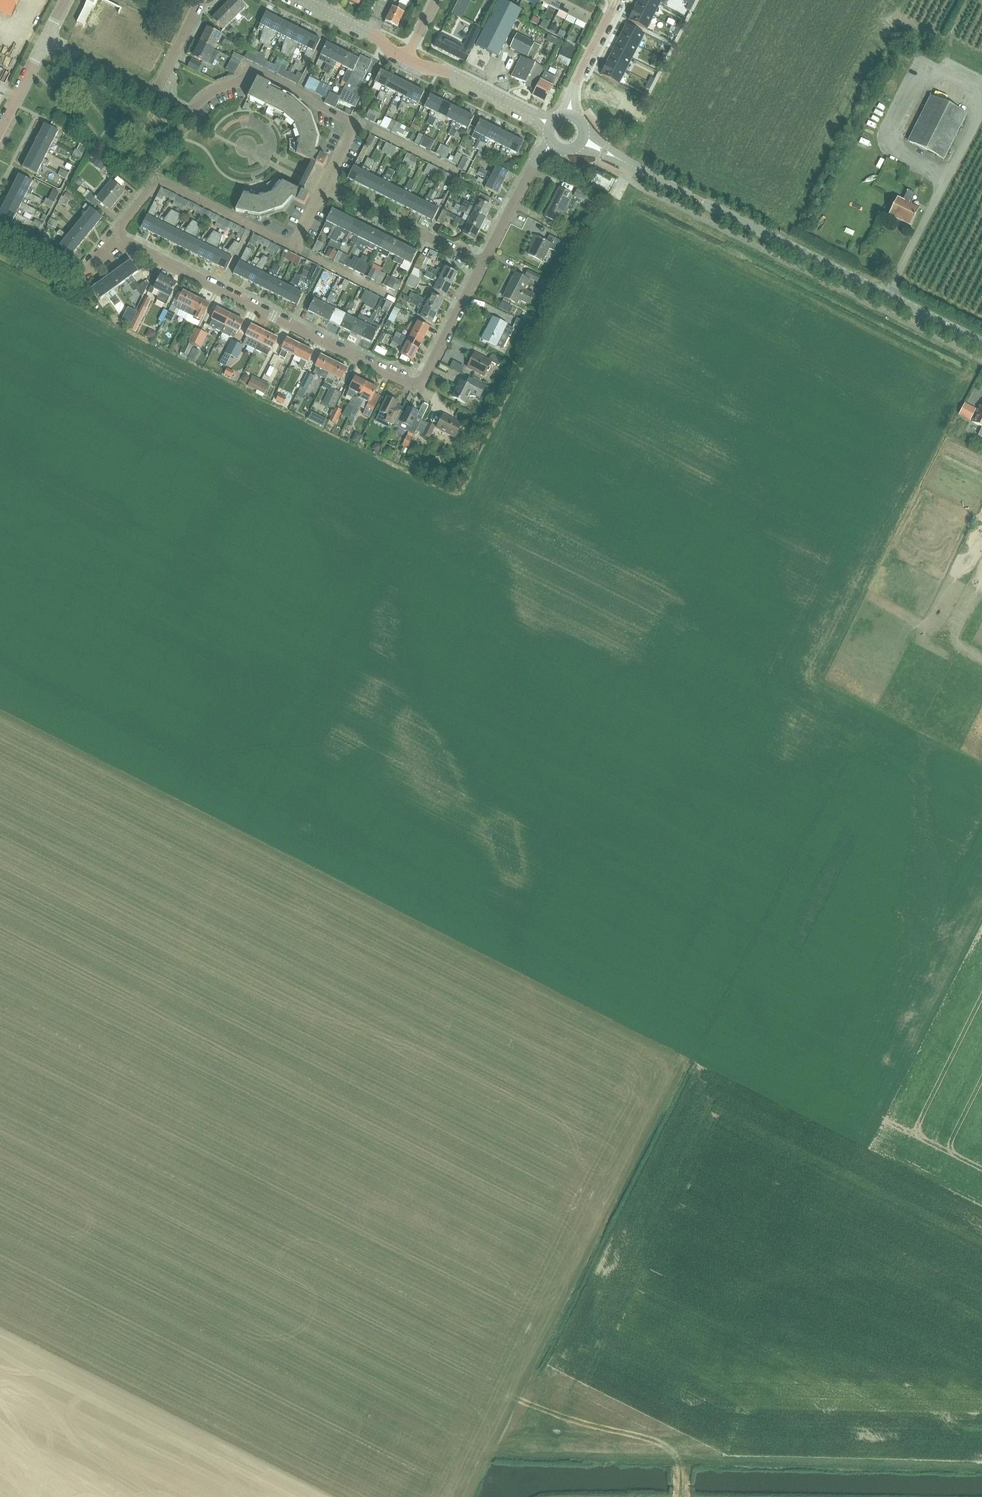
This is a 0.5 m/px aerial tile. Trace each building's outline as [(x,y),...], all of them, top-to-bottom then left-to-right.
[(11,17),(20,0),(0,0),(0,12),(11,17)] [(235,19),(246,7),(238,0),(232,0),(224,8),(235,19)] [(378,14),(385,0),(371,0),(367,9),(378,14)] [(408,0),(402,0),(400,3),(411,9),(414,3),(408,0)] [(465,0),(458,0),(451,13),(457,16),(465,0)] [(522,11),(501,0),(499,0),(476,46),(498,57),(522,11)] [(549,6),(558,11),(564,0),(552,0),(549,6)] [(558,11),(567,15),(575,0),(564,0),(558,11)] [(567,15),(577,20),(585,4),(577,0),(575,0),(567,15)] [(635,8),(653,17),(659,5),(650,0),(639,0),(635,8)] [(397,10),(393,7),(385,24),(390,27),(391,25),(397,28),(401,20),(404,21),(410,9),(400,4),(397,10)] [(585,4),(577,20),(586,25),(594,9),(585,4)] [(235,19),(224,8),(213,19),(223,30),(235,19)] [(635,8),(628,20),(647,30),(653,17),(635,8)] [(243,16),(249,22),(253,18),(248,12),(243,16)] [(260,43),(264,45),(278,19),(266,13),(260,26),(257,32),(258,30),(262,32),(260,43)] [(533,18),(530,24),(537,27),(540,22),(533,18)] [(288,24),(278,19),(264,45),(268,47),(275,39),(280,41),(279,43),(288,24)] [(540,27),(546,30),(550,24),(543,20),(540,27)] [(286,56),(299,29),(288,24),(279,43),(280,41),(284,43),(281,54),(286,56)] [(626,25),(620,38),(638,47),(645,34),(626,25)] [(549,31),(555,35),(558,29),(552,26),(549,31)] [(474,27),(464,45),(441,34),(434,47),(466,62),(472,49),(482,31),(474,27)] [(228,32),(234,37),(238,33),(233,28),(228,32)] [(200,43),(214,50),(221,36),(208,29),(200,43)] [(310,35),(299,29),(286,56),(290,58),(297,49),(301,51),(300,53),(310,35)] [(549,34),(545,41),(551,43),(554,37),(550,35),(549,34)] [(307,67),(314,53),(321,40),(310,35),(300,53),(301,52),(305,54),(303,64),(307,67)] [(510,48),(527,57),(534,60),(541,46),(534,43),(517,35),(510,48)] [(620,38),(613,50),(632,59),(638,47),(620,38)] [(231,43),(225,40),(222,46),(229,48),(231,43)] [(214,50),(200,43),(193,57),(207,64),(214,50)] [(323,71),(326,73),(338,49),(327,43),(320,56),(327,60),(325,64),(326,64),(323,71)] [(570,59),(575,49),(564,44),(559,54),(570,59)] [(349,54),(338,49),(326,73),(329,75),(331,70),(333,71),(336,64),(342,67),(349,54)] [(613,50),(607,62),(625,72),(632,59),(613,50)] [(244,58),(255,64),(260,53),(255,51),(252,55),(247,53),(244,58)] [(231,58),(241,63),(244,58),(234,52),(231,58)] [(266,56),(260,53),(255,64),(266,69),(268,63),(263,61),(266,56)] [(342,82),(347,84),(359,59),(349,54),(342,67),(348,70),(342,82)] [(339,100),(354,108),(363,92),(358,89),(372,62),(360,56),(359,59),(347,84),(340,97),(339,100)] [(521,57),(511,77),(524,84),(524,85),(532,89),(543,68),(534,63),(532,67),(528,65),(530,62),(521,57)] [(225,70),(235,75),(241,63),(231,58),(225,70)] [(188,68),(197,72),(201,65),(192,60),(188,68)] [(266,69),(276,74),(282,64),(276,61),(274,66),(268,63),(266,69)] [(607,62),(601,75),(619,84),(625,72),(607,62)] [(287,67),(282,64),(276,74),(287,80),(290,74),(285,71),(287,67)] [(392,76),(381,70),(374,83),(375,84),(375,83),(382,86),(379,91),(380,91),(376,99),(380,100),(392,76)] [(295,76),(290,74),(287,80),(298,85),(303,75),(298,72),(295,76)] [(545,72),(542,77),(533,96),(545,102),(557,78),(545,72)] [(403,81),(392,76),(380,100),(382,102),(386,94),(387,95),(389,90),(396,94),(403,81)] [(247,100),(263,112),(274,91),(268,88),(270,85),(257,78),(247,100)] [(315,93),(320,83),(310,78),(305,88),(315,93)] [(401,111),(413,87),(403,81),(396,94),(403,97),(401,101),(402,102),(398,110),(401,111)] [(320,83),(315,93),(326,99),(331,88),(320,83)] [(424,92),(413,87),(401,111),(404,113),(408,105),(409,105),(411,101),(417,104),(417,105),(418,105),(424,92)] [(284,116),(292,100),(274,91),(263,112),(264,112),(264,113),(264,112),(284,116)] [(330,92),(324,103),(335,108),(339,100),(340,97),(330,92)] [(430,95),(424,108),(425,108),(431,111),(429,116),(430,116),(426,124),(429,126),(435,113),(441,101),(430,95)] [(943,160),(966,115),(930,97),(908,142),(943,160)] [(292,100),(284,116),(295,125),(295,126),(310,116),(292,100)] [(435,113),(429,126),(432,127),(436,119),(444,123),(446,119),(452,106),(441,101),(435,113)] [(452,106),(446,119),(453,122),(450,126),(451,127),(448,135),(451,136),(463,112),(452,106)] [(365,118),(370,121),(374,111),(369,109),(365,118)] [(379,114),(374,111),(370,121),(375,123),(379,114)] [(474,117),(463,112),(451,136),(454,138),(457,130),(459,130),(461,126),(467,129),(467,130),(474,117)] [(400,115),(396,122),(391,132),(406,139),(408,134),(404,133),(407,127),(400,124),(404,117),(400,115)] [(295,126),(299,139),(317,139),(310,116),(295,126)] [(868,132),(872,121),(862,117),(858,128),(868,132)] [(387,129),(391,132),(396,122),(391,120),(387,129)] [(474,148),(479,150),(491,126),(480,120),(474,133),(472,138),(478,141),(474,148)] [(44,124),(38,136),(53,143),(59,132),(50,127),(44,124)] [(491,126),(479,150),(483,152),(486,144),(487,145),(489,141),(495,144),(502,131),(491,126)] [(498,160),(500,161),(513,136),(502,131),(495,144),(502,147),(500,152),(501,152),(498,160)] [(408,133),(408,134),(406,139),(412,142),(415,136),(408,133)] [(419,145),(423,136),(418,134),(413,143),(419,145)] [(33,146),(48,154),(53,143),(38,136),(33,146)] [(428,139),(423,136),(419,145),(424,148),(428,139)] [(513,136),(500,161),(504,163),(508,155),(509,156),(511,152),(517,155),(524,142),(513,136)] [(299,139),(289,140),(289,144),(289,147),(289,151),(312,163),(315,152),(317,139),(299,139)] [(75,150),(74,153),(82,157),(84,154),(83,154),(86,148),(80,143),(77,150),(75,150)] [(440,156),(445,147),(440,145),(435,154),(440,156)] [(42,164),(48,167),(50,163),(44,160),(48,154),(33,146),(28,157),(42,164)] [(450,150),(445,147),(440,156),(445,159),(450,150)] [(328,159),(315,152),(312,163),(323,168),(328,159)] [(454,158),(452,162),(457,165),(462,155),(457,153),(454,158)] [(95,156),(90,162),(97,168),(97,167),(102,171),(107,165),(102,161),(95,156)] [(42,164),(28,157),(22,168),(37,175),(42,164)] [(463,157),(457,168),(463,171),(469,160),(463,157)] [(363,166),(355,184),(367,190),(376,170),(364,164),(363,166)] [(480,168),(479,171),(503,184),(509,173),(496,166),(492,173),(488,171),(488,172),(480,168)] [(376,170),(367,190),(368,190),(378,196),(388,176),(376,170)] [(498,195),(503,184),(479,171),(477,174),(485,178),(484,179),(488,181),(485,188),(498,195)] [(67,177),(59,172),(58,176),(61,177),(59,182),(62,184),(65,179),(66,180),(67,177)] [(30,189),(33,182),(18,175),(13,186),(31,195),(33,191),(30,189)] [(388,176),(378,196),(379,196),(389,201),(390,201),(400,182),(388,176)] [(77,188),(80,188),(83,185),(83,181),(80,179),(76,179),(74,182),(74,185),(77,188)] [(282,209),(291,199),(299,190),(275,179),(272,181),(269,183),(266,185),(272,194),(282,209)] [(109,211),(125,192),(111,180),(97,198),(91,193),(85,199),(95,207),(99,203),(109,211)] [(400,182),(390,201),(400,206),(402,207),(412,188),(400,182)] [(26,206),(28,202),(39,205),(41,200),(31,195),(13,186),(7,197),(26,206)] [(574,194),(560,187),(544,217),(565,227),(570,218),(565,215),(572,200),(571,199),(574,194)] [(412,188),(402,207),(410,211),(414,213),(423,194),(412,188)] [(299,190),(291,199),(304,205),(309,196),(299,190)] [(910,226),(919,208),(910,204),(912,201),(910,201),(914,193),(907,190),(902,201),(896,198),(888,215),(910,226)] [(589,205),(592,198),(577,191),(574,197),(589,205)] [(48,199),(54,203),(58,195),(52,192),(48,199)] [(236,212),(259,216),(259,198),(258,198),(244,196),(245,194),(244,194),(235,212),(236,212)] [(282,209),(272,194),(259,198),(259,216),(282,209)] [(423,194),(414,213),(421,217),(426,219),(435,200),(423,194)] [(465,201),(462,206),(486,218),(491,207),(488,205),(491,199),(488,198),(484,196),(480,194),(477,199),(474,198),(471,204),(465,201)] [(7,197),(2,207),(21,217),(23,212),(33,215),(36,211),(26,206),(7,197)] [(486,218),(462,206),(459,212),(471,217),(468,222),(468,223),(480,229),(486,218)] [(11,226),(16,228),(15,227),(17,223),(28,226),(29,225),(30,222),(30,221),(21,217),(2,207),(0,211),(0,221),(11,226)] [(88,209),(81,218),(95,229),(102,220),(88,209)] [(332,209),(324,226),(332,230),(328,238),(331,240),(343,215),(332,209)] [(475,240),(480,229),(468,223),(468,222),(443,210),(437,222),(443,225),(447,217),(454,221),(454,222),(460,225),(465,228),(463,234),(475,240)] [(159,218),(149,213),(141,229),(151,234),(159,218)] [(307,226),(314,229),(318,217),(311,214),(307,226)] [(342,230),(347,233),(354,220),(343,215),(331,240),(336,243),(342,230)] [(81,218),(74,226),(88,237),(95,229),(81,218)] [(168,223),(159,218),(151,234),(160,239),(168,223)] [(354,220),(347,233),(354,236),(350,243),(354,245),(364,225),(354,220)] [(580,221),(576,229),(581,231),(584,224),(580,221)] [(178,228),(168,223),(160,239),(170,244),(178,228)] [(367,247),(375,231),(364,225),(354,245),(354,246),(359,248),(361,244),(367,247)] [(74,226),(68,235),(81,246),(88,237),(74,226)] [(842,227),(840,232),(849,235),(851,230),(842,227)] [(187,233),(178,228),(170,244),(180,249),(187,233)] [(367,247),(377,253),(385,236),(375,231),(367,247)] [(197,238),(187,233),(180,249),(189,253),(197,238)] [(68,235),(61,243),(74,254),(81,246),(68,235)] [(385,236),(377,253),(388,258),(390,254),(396,241),(385,236)] [(555,252),(560,241),(549,236),(546,242),(534,236),(531,244),(533,245),(528,255),(542,262),(548,249),(555,252)] [(207,243),(197,238),(189,253),(199,258),(207,243)] [(312,250),(318,252),(322,243),(317,241),(312,250)] [(400,259),(407,246),(396,241),(390,254),(395,257),(393,261),(397,264),(400,259)] [(570,251),(574,244),(567,241),(563,248),(570,251)] [(216,247),(207,243),(199,258),(209,263),(216,247)] [(400,259),(397,264),(402,266),(404,261),(410,264),(410,265),(411,265),(417,252),(407,246),(400,259)] [(227,252),(216,247),(209,263),(219,268),(227,252)] [(333,260),(337,251),(330,248),(326,256),(333,260)] [(338,251),(334,260),(339,263),(343,254),(338,251)] [(248,258),(236,252),(226,272),(238,278),(248,258)] [(420,255),(415,266),(421,269),(426,258),(420,255)] [(360,260),(361,259),(354,256),(352,261),(347,259),(344,265),(355,271),(360,260)] [(259,264),(248,258),(238,278),(250,283),(259,264)] [(369,265),(360,260),(355,271),(364,276),(369,265)] [(130,261),(120,268),(136,291),(137,290),(142,297),(148,286),(144,282),(139,285),(133,277),(139,273),(138,272),(145,268),(137,264),(134,266),(130,261)] [(271,270),(259,264),(250,283),(262,289),(271,270)] [(429,267),(427,272),(434,276),(440,279),(452,285),(457,274),(445,268),(444,271),(438,268),(437,269),(435,268),(434,270),(429,267)] [(120,268),(111,275),(119,287),(125,282),(128,286),(129,286),(134,293),(136,291),(120,268)] [(367,277),(376,281),(380,272),(372,268),(367,277)] [(283,276),(271,270),(262,289),(273,295),(283,276)] [(533,295),(534,295),(524,289),(529,278),(537,282),(540,277),(527,270),(525,276),(525,277),(525,278),(515,273),(510,283),(511,284),(508,290),(507,290),(503,297),(519,305),(516,303),(519,298),(528,302),(527,304),(528,304),(533,295)] [(385,275),(380,272),(376,281),(381,284),(385,275)] [(427,272),(424,276),(432,280),(438,283),(434,290),(446,296),(452,285),(440,279),(434,276),(427,272)] [(101,281),(122,312),(124,311),(124,312),(127,310),(121,301),(121,302),(113,291),(119,287),(111,275),(101,281)] [(391,277),(388,275),(383,285),(387,287),(391,277)] [(411,275),(408,280),(418,285),(421,280),(411,275)] [(151,295),(154,290),(161,293),(157,301),(166,305),(176,284),(160,276),(157,281),(154,280),(147,293),(151,295)] [(295,282),(283,276),(273,295),(285,301),(295,282)] [(402,282),(391,277),(387,287),(397,292),(402,282)] [(545,285),(552,288),(555,282),(548,278),(545,285)] [(344,280),(340,289),(345,291),(349,282),(344,280)] [(418,285),(408,280),(406,285),(416,290),(418,285)] [(91,289),(99,300),(106,296),(109,300),(109,299),(114,306),(114,307),(119,314),(122,312),(101,281),(91,289)] [(307,288),(295,282),(285,301),(297,307),(307,288)] [(308,312),(319,317),(331,292),(328,291),(324,298),(323,298),(321,303),(315,299),(314,299),(308,312)] [(178,292),(171,306),(176,309),(181,311),(188,315),(196,298),(183,292),(182,294),(178,292)] [(331,292),(319,317),(329,323),(336,310),(330,307),(331,306),(334,307),(339,296),(334,294),(331,292)] [(403,294),(438,312),(443,301),(431,295),(432,295),(428,293),(425,299),(411,292),(409,297),(403,294)] [(370,293),(368,298),(373,301),(377,303),(380,298),(375,295),(370,293)] [(438,312),(403,294),(403,295),(404,301),(420,308),(417,315),(420,317),(432,323),(438,312)] [(196,298),(188,315),(200,321),(203,315),(204,316),(209,305),(196,298)] [(329,323),(340,328),(352,303),(349,301),(345,309),(344,309),(342,313),(336,310),(329,323)] [(386,301),(382,310),(387,313),(392,304),(386,301)] [(398,301),(396,307),(401,309),(404,304),(398,301)] [(350,333),(357,320),(351,317),(353,312),(352,312),(355,304),(352,303),(340,328),(350,333)] [(394,307),(388,320),(395,323),(401,310),(394,307)] [(128,309),(122,322),(131,326),(138,313),(128,309)] [(212,320),(209,326),(209,327),(221,332),(221,333),(230,315),(217,309),(212,320)] [(175,315),(169,311),(165,320),(171,323),(175,315)] [(374,313),(373,313),(361,338),(372,344),(380,327),(373,323),(377,315),(374,313)] [(221,333),(222,334),(221,337),(221,339),(225,341),(228,340),(229,337),(230,338),(230,337),(234,339),(237,332),(238,333),(243,322),(230,315),(221,333)] [(357,320),(350,333),(361,338),(367,326),(370,321),(359,315),(357,320)] [(135,332),(142,318),(137,316),(131,329),(135,332)] [(514,329),(506,325),(507,325),(495,319),(489,330),(487,329),(482,339),(496,346),(503,333),(510,337),(514,329)] [(527,332),(530,326),(517,319),(514,325),(527,332)] [(412,333),(424,339),(429,328),(417,322),(415,327),(412,333)] [(407,331),(412,333),(415,327),(410,324),(407,331)] [(243,344),(255,350),(264,332),(251,326),(246,337),(243,344)] [(143,328),(141,337),(149,339),(151,330),(143,328)] [(195,328),(188,342),(194,345),(197,340),(201,331),(195,328)] [(197,340),(194,345),(200,347),(207,334),(201,331),(197,340)] [(264,332),(255,350),(267,356),(271,349),(272,350),(277,339),(264,332)] [(383,334),(381,333),(377,340),(380,341),(379,342),(385,345),(389,337),(383,334)] [(397,333),(394,337),(418,350),(424,339),(412,333),(409,339),(397,333)] [(418,350),(394,337),(392,343),(404,349),(401,354),(413,361),(418,350)] [(288,353),(295,356),(300,345),(287,339),(281,350),(282,350),(279,356),(285,359),(288,353)] [(230,359),(231,356),(237,344),(231,341),(225,353),(224,356),(230,359)] [(185,343),(181,353),(188,357),(193,347),(188,345),(185,343)] [(237,344),(231,356),(237,359),(243,347),(237,344)] [(300,345),(295,356),(301,360),(298,366),(304,369),(307,362),(308,363),(313,352),(300,345)] [(199,350),(193,347),(188,357),(194,359),(199,350)] [(269,353),(265,365),(273,367),(277,355),(269,353)] [(506,363),(502,361),(491,355),(489,360),(475,353),(467,368),(483,377),(491,363),(499,367),(503,369),(506,363)] [(326,379),(334,362),(321,356),(316,367),(313,373),(326,379)] [(326,379),(325,381),(324,383),(331,386),(332,385),(333,383),(338,386),(341,379),(342,380),(347,369),(334,362),(326,379)] [(463,368),(453,363),(450,368),(461,373),(463,368)] [(260,376),(265,378),(269,369),(265,367),(260,376)] [(513,367),(510,373),(516,376),(519,370),(513,367)] [(231,378),(234,372),(227,369),(224,375),(231,378)] [(313,376),(307,373),(300,387),(306,390),(313,376)] [(248,386),(256,390),(261,381),(253,377),(248,386)] [(349,404),(342,417),(348,420),(350,416),(354,408),(366,383),(355,377),(349,390),(347,395),(353,399),(350,405),(349,404)] [(468,396),(480,397),(485,386),(469,378),(466,385),(460,382),(452,397),(465,403),(468,396)] [(261,381),(256,390),(264,395),(269,385),(261,381)] [(377,388),(366,383),(354,408),(359,410),(364,401),(369,404),(363,415),(370,418),(380,397),(375,394),(377,388)] [(322,402),(333,408),(340,394),(329,389),(322,402)] [(283,404),(286,398),(279,395),(276,400),(283,404)] [(387,398),(380,412),(375,422),(391,430),(393,426),(401,411),(395,408),(398,403),(387,398)] [(970,421),(976,410),(965,404),(959,415),(970,421)] [(972,422),(981,427),(981,407),(980,406),(972,422)] [(335,423),(342,410),(335,407),(329,420),(335,423)] [(401,411),(393,426),(406,432),(406,431),(408,432),(402,446),(404,447),(402,452),(405,453),(414,435),(422,419),(417,417),(418,413),(408,408),(405,413),(401,411)] [(311,413),(308,420),(324,428),(328,421),(311,413)] [(455,438),(462,425),(450,419),(451,418),(444,415),(437,428),(455,438)] [(429,438),(435,427),(429,424),(423,435),(429,438)] [(968,424),(966,430),(972,433),(974,426),(968,424)] [(358,445),(362,438),(359,436),(357,439),(355,438),(353,442),(358,445)]
